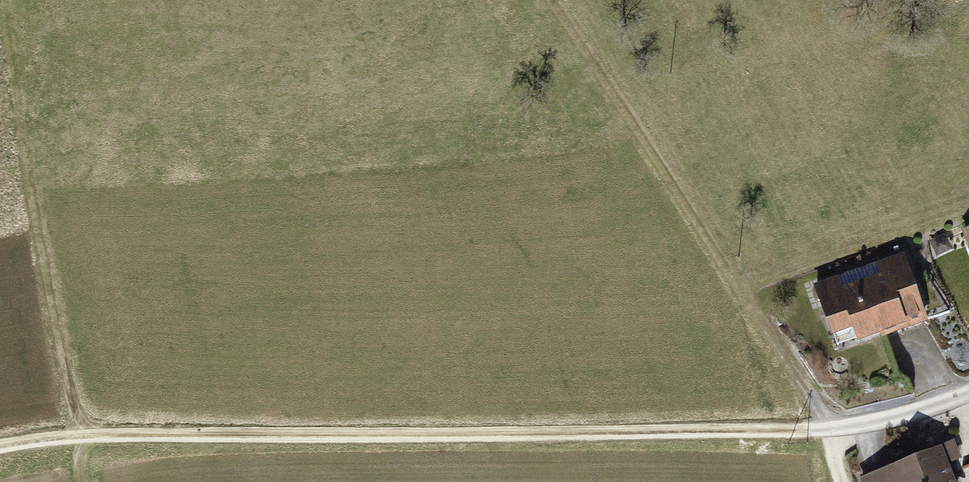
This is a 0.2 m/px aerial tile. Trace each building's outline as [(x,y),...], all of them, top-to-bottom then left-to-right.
[(960,228),(968,262),(968,225),(960,228)] [(902,252),(803,283),(821,338),(841,332),(845,343),(877,333),(879,340),(925,325),(902,252)] [(854,479),(855,481),(950,481),(944,465),(956,460),(948,440),(854,479)]
